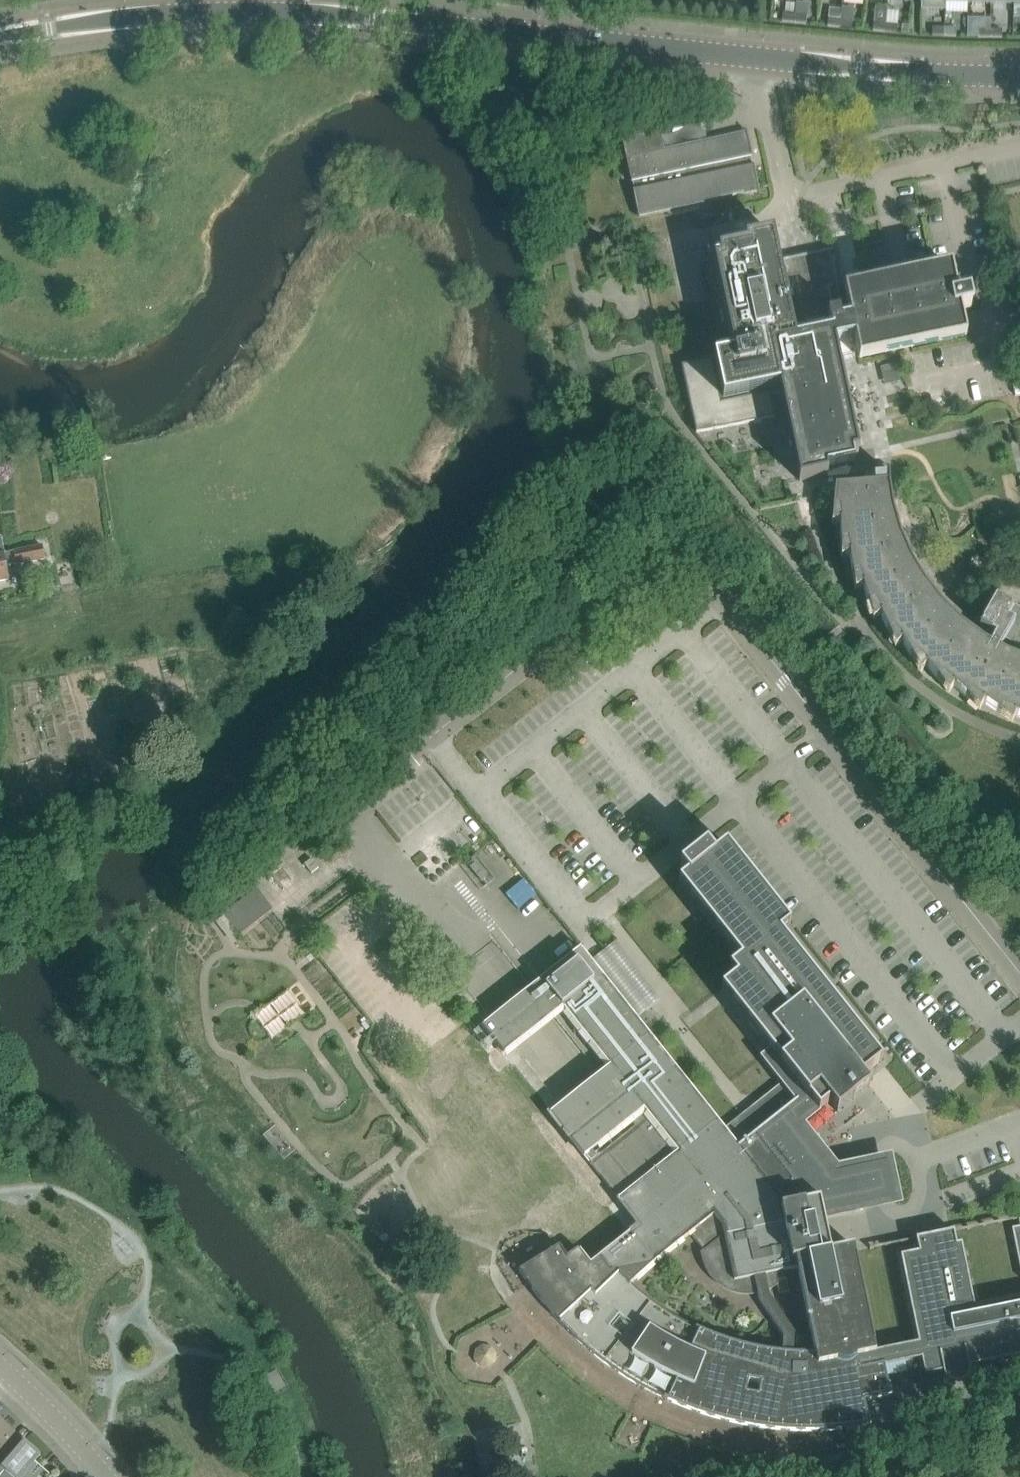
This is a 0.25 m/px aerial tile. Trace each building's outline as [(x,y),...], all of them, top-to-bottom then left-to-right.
[(921,9),(946,9),(946,2),(945,2),(945,0),(921,0),(921,9)] [(795,14),(783,13),(782,21),(794,22),(795,14)] [(806,23),(807,15),(795,14),(794,22),(806,23)] [(840,18),(828,17),(827,25),(839,26),(840,18)] [(851,28),(852,20),(840,18),(839,26),(851,28)] [(886,23),(874,22),(873,30),(885,31),(886,23)] [(897,32),(898,24),(886,23),(885,31),(897,32)] [(944,27),(932,27),(932,35),(944,35),(944,27)] [(956,35),(957,27),(944,27),(944,35),(956,35)] [(990,28),(978,28),(978,36),(990,37),(990,28)] [(1002,29),(990,28),(990,37),(1002,37),(1002,29)] [(660,128),(621,136),(626,158),(638,215),(693,203),(721,197),(737,194),(759,189),(754,165),(752,157),(747,133),(709,141),(664,150),(660,128)] [(773,233),(737,241),(739,246),(718,250),(721,260),(715,261),(734,352),(704,358),(704,360),(682,364),(696,433),(775,416),(771,395),(772,395),(771,391),(780,389),(800,480),(827,474),(826,469),(854,463),(852,453),(858,451),(838,356),(857,352),(859,360),(966,337),(960,309),(971,307),(968,292),(957,295),(951,267),(844,289),(849,310),(843,312),(830,250),(802,256),(799,263),(780,268),(773,233)] [(1012,609),(1013,607),(995,597),(979,625),(994,634),(989,643),(983,639),(961,624),(942,605),(925,584),(911,561),(901,536),(893,510),(890,483),(889,472),(888,472),(888,463),(849,466),(849,464),(826,469),(827,474),(828,477),(878,473),(879,483),(835,487),(833,509),(838,508),(840,521),(841,543),(846,541),(849,554),(853,575),(858,573),(863,585),(869,606),(873,603),(880,614),(889,634),(893,631),(901,641),(913,660),(916,656),(926,665),(939,682),(942,677),(953,685),(969,700),(971,695),(983,702),(1000,714),(1002,709),(1014,714),(1019,717),(1019,658),(1006,653),(1000,649),(1006,638),(1017,645),(1018,644),(1014,641),(1019,630),(1019,613),(1012,609)] [(8,579),(6,565),(45,558),(42,546),(4,553),(0,537),(0,580),(8,579)] [(42,570),(24,573),(26,586),(44,584),(42,570)] [(591,961),(581,948),(541,979),(482,1026),(481,1027),(442,1058),(464,1085),(453,1093),(521,1179),(578,1250),(567,1257),(559,1245),(520,1270),(524,1277),(529,1284),(548,1309),(569,1331),(592,1352),(617,1371),(643,1388),(671,1401),(699,1412),(727,1421),(756,1427),(786,1430),(816,1431),(845,1429),(850,1428),(854,1428),(858,1427),(862,1426),(866,1426),(870,1425),(865,1400),(891,1395),(888,1383),(943,1371),(959,1383),(969,1366),(972,1366),(981,1364),(984,1363),(994,1361),(1001,1360),(1011,1358),(1014,1357),(1019,1356),(1019,1296),(1017,1297),(1013,1298),(1005,1299),(997,1301),(989,1303),(985,1304),(977,1305),(974,1306),(973,1298),(971,1290),(970,1286),(969,1278),(967,1269),(965,1261),(964,1256),(963,1248),(962,1243),(957,1244),(954,1230),(916,1238),(916,1240),(917,1240),(919,1251),(901,1255),(918,1342),(876,1351),(874,1342),(855,1251),(854,1248),(854,1246),(831,1251),(823,1215),(825,1214),(865,1206),(860,1185),(861,1185),(862,1184),(863,1184),(863,1183),(864,1183),(864,1182),(865,1181),(865,1180),(866,1180),(866,1179),(866,1178),(866,1177),(866,1176),(866,1175),(865,1175),(865,1174),(865,1173),(864,1173),(864,1172),(863,1172),(863,1171),(862,1171),(861,1171),(860,1170),(859,1170),(858,1170),(857,1170),(856,1166),(836,1171),(822,1153),(798,1123),(816,1108),(819,1111),(830,1102),(837,1112),(870,1086),(862,1076),(881,1061),(882,1061),(827,992),(780,933),(790,925),(726,844),(714,854),(706,845),(701,849),(693,856),(688,859),(686,861),(680,866),(688,875),(679,882),(741,959),(730,968),(737,977),(722,988),(722,989),(771,1051),(763,1057),(779,1078),(789,1091),(770,1106),(764,1099),(752,1108),(758,1116),(731,1137),(721,1124),(690,1085),(591,961)] [(240,934),(271,905),(253,886),(222,914),(240,934)] [(10,1436),(11,1437),(15,1432),(0,1419),(0,1448),(10,1436)] [(11,1437),(10,1436),(0,1448),(0,1476),(20,1476),(26,1470),(30,1473),(38,1464),(34,1461),(40,1454),(25,1440),(19,1447),(15,1444),(16,1442),(11,1437)]
